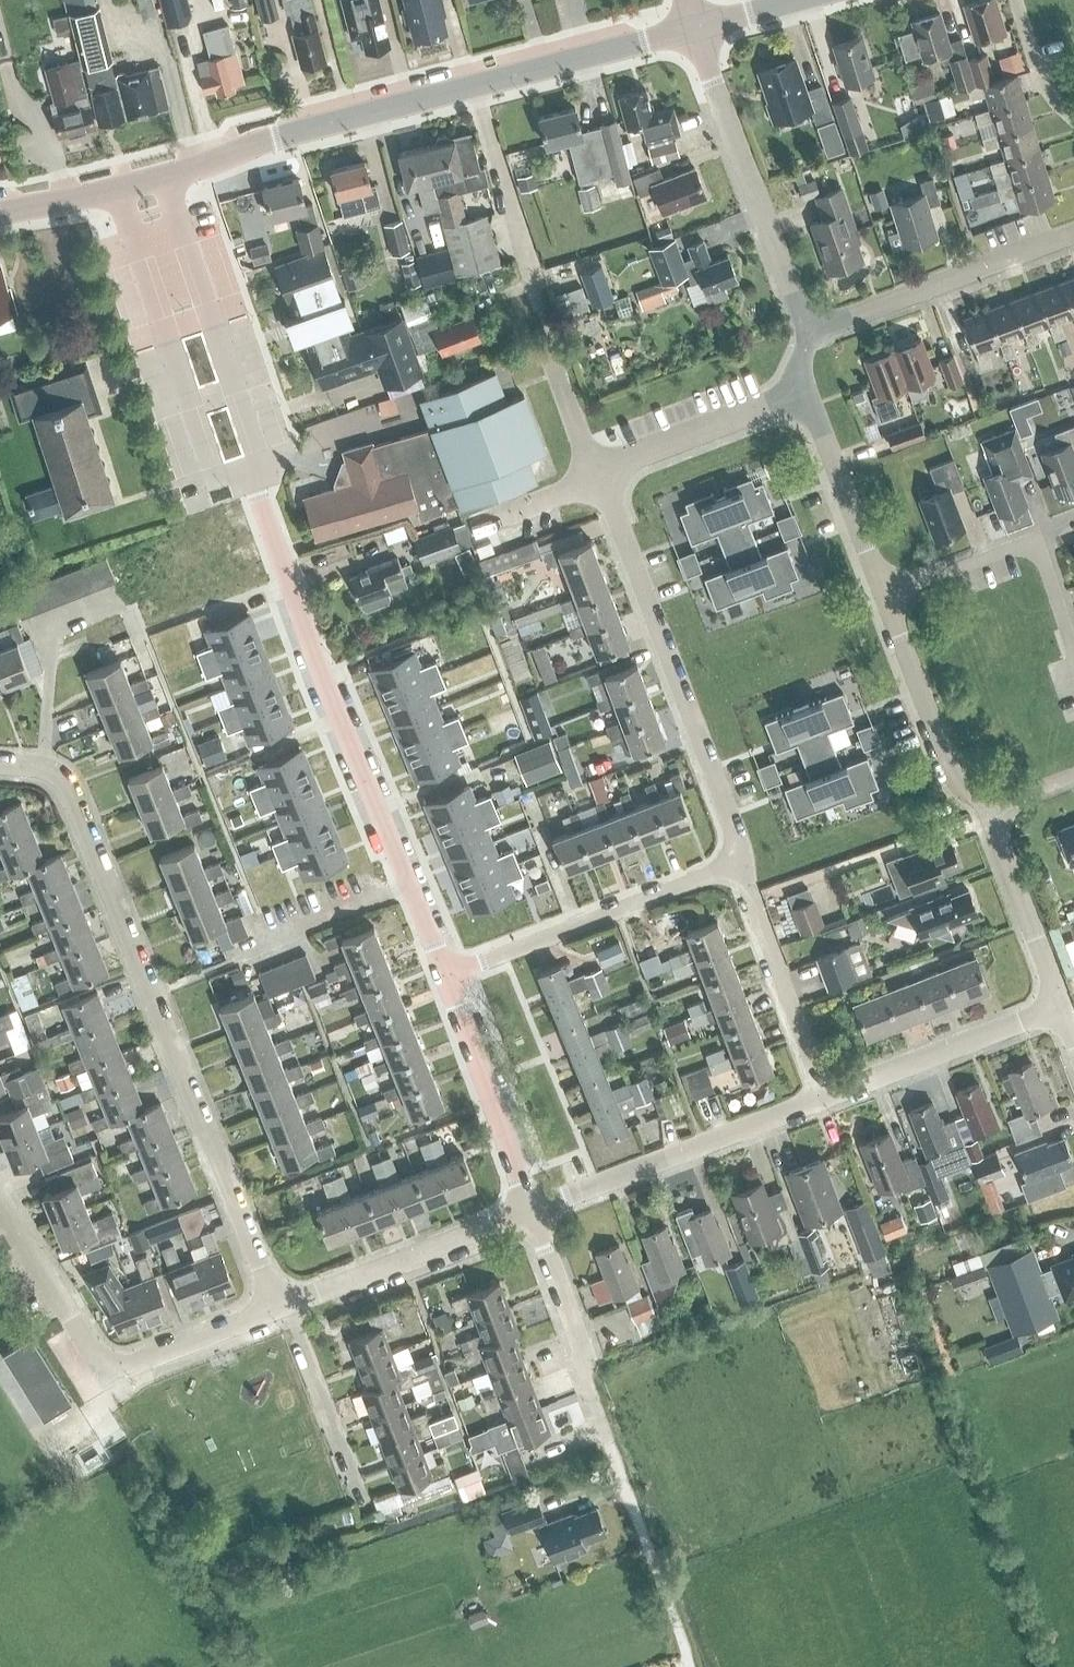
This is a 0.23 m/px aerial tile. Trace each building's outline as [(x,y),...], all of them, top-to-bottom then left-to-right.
[(97,6),(96,0),(66,0),(69,13),(81,65),(84,64),(100,125),(169,106),(158,65),(114,77),(108,58),(112,57),(100,5),(97,6)] [(166,27),(193,20),(187,0),(159,0),(166,27)] [(263,20),(277,16),(272,0),(258,0),(263,20)] [(302,66),(325,60),(310,0),(284,0),(287,12),(288,12),(302,66)] [(365,54),(391,47),(379,0),(341,0),(351,40),(361,38),(365,54)] [(406,22),(411,21),(415,40),(445,32),(437,5),(441,4),(440,0),(405,0),(407,7),(402,8),(406,22)] [(975,40),(1005,30),(995,0),(978,0),(964,5),(975,40)] [(957,88),(976,82),(969,58),(961,37),(949,41),(939,12),(911,21),(914,30),(898,35),(898,34),(897,34),(905,60),(907,59),(906,58),(921,53),(923,58),(941,51),(944,61),(948,60),(957,88)] [(231,53),(224,27),(204,32),(211,58),(197,62),(205,92),(216,89),(218,95),(235,90),(234,85),(244,82),(236,52),(231,53)] [(833,45),(845,86),(875,76),(862,36),(833,45)] [(1015,71),(1024,69),(1019,52),(1011,55),(1015,71)] [(985,53),(969,58),(976,82),(993,77),(985,53)] [(60,135),(97,126),(79,59),(46,68),(55,102),(51,103),(60,135)] [(771,102),(767,104),(773,121),(811,108),(816,122),(831,116),(820,85),(805,91),(794,60),(759,73),(765,91),(767,91),(771,102)] [(990,109),(1024,100),(1016,74),(983,84),(967,89),(971,100),(986,96),(990,109)] [(930,81),(909,87),(914,103),(935,97),(930,81)] [(649,104),(645,90),(618,97),(627,130),(642,126),(646,143),(680,134),(673,108),(653,113),(651,104),(649,104)] [(830,103),(845,154),(866,148),(850,97),(830,103)] [(937,98),(924,102),(929,120),(943,117),(937,98)] [(998,135),(1031,125),(1024,100),(990,109),(975,114),(978,125),(994,121),(998,135)] [(615,173),(618,184),(632,181),(616,119),(602,122),(603,125),(581,131),(575,107),(538,116),(545,144),(570,138),(573,152),(571,152),(578,182),(615,173)] [(1001,146),(1005,160),(1039,150),(1031,125),(998,135),(982,139),(986,150),(1001,146)] [(422,146),(438,209),(440,209),(444,226),(443,226),(456,275),(499,264),(487,214),(466,219),(459,191),(488,184),(484,167),(480,168),(472,135),(454,140),(454,138),(450,139),(449,137),(445,134),(438,136),(435,140),(436,143),(422,146)] [(648,148),(652,163),(679,155),(675,140),(648,148)] [(417,185),(425,213),(438,209),(422,146),(397,153),(406,187),(417,185)] [(956,147),(945,150),(950,164),(960,160),(956,147)] [(1013,185),(1046,175),(1039,150),(1005,160),(990,164),(993,176),(1009,171),(1013,185)] [(821,193),(820,192),(838,186),(833,172),(838,171),(842,184),(855,180),(847,157),(794,175),(803,199),(821,193)] [(565,158),(551,161),(555,178),(569,174),(565,158)] [(331,170),(343,215),(380,206),(375,184),(371,185),(365,161),(331,170)] [(705,197),(694,168),(663,180),(659,169),(633,179),(640,195),(654,190),(663,213),(705,197)] [(966,172),(953,176),(958,190),(971,186),(966,172)] [(1020,210),(1054,200),(1046,175),(1013,185),(990,191),(994,203),(1016,196),(1020,210)] [(924,193),(891,204),(899,230),(901,229),(906,244),(935,234),(926,205),(940,200),(932,176),(919,180),(924,193)] [(297,210),(301,227),(297,228),(302,250),(323,245),(313,203),(305,205),(298,179),(263,188),(271,216),(297,210)] [(632,181),(618,185),(621,199),(636,196),(632,181)] [(853,234),(858,232),(842,188),(816,197),(823,217),(812,221),(830,271),(862,259),(853,234)] [(624,212),(613,215),(617,229),(643,221),(635,196),(620,201),(624,212)] [(885,206),(882,196),(871,199),(875,210),(885,206)] [(383,226),(391,255),(408,251),(400,222),(383,226)] [(670,227),(656,232),(660,242),(674,237),(670,227)] [(633,292),(637,302),(640,311),(655,306),(653,301),(664,297),(663,294),(676,290),(673,281),(686,277),(689,285),(701,281),(709,303),(727,297),(723,285),(737,280),(728,256),(711,263),(703,241),(689,246),(693,258),(681,262),(673,240),(646,249),(658,283),(633,292)] [(265,244),(249,248),(253,264),(269,260),(265,244)] [(446,249),(415,257),(423,288),(454,280),(446,249)] [(310,351),(322,386),(364,371),(362,365),(377,360),(386,384),(420,372),(401,319),(367,332),(368,336),(353,342),(352,338),(351,338),(345,321),(352,319),(351,318),(348,319),(342,302),(345,301),(345,299),(338,302),(332,286),(337,284),(324,250),(276,267),(289,302),(290,302),(294,315),(287,317),(288,321),(291,320),(297,337),(295,338),(295,339),(305,336),(310,351)] [(401,264),(408,288),(420,284),(414,260),(401,264)] [(356,264),(340,269),(344,281),(360,276),(356,264)] [(601,266),(580,273),(593,307),(613,299),(601,266)] [(9,290),(6,291),(0,267),(0,318),(16,314),(9,290)] [(1073,318),(1073,277),(1061,282),(1073,315),(1073,318)] [(1048,324),(1054,339),(1065,335),(1059,320),(1073,315),(1061,282),(1036,291),(1048,324)] [(1024,333),(1029,348),(1040,344),(1035,329),(1048,324),(1036,291),(1012,300),(1024,333)] [(400,305),(407,325),(433,315),(426,295),(400,305)] [(987,309),(999,342),(1005,357),(1016,353),(1010,338),(1024,333),(1012,300),(987,309)] [(987,309),(962,318),(980,366),(991,362),(985,347),(999,342),(987,309)] [(439,345),(442,353),(479,339),(471,316),(438,329),(433,316),(408,326),(419,353),(439,345)] [(892,349),(906,386),(906,385),(912,401),(925,396),(923,391),(928,390),(924,379),(934,375),(920,338),(892,349)] [(1066,338),(1057,341),(1061,354),(1071,350),(1066,338)] [(906,386),(892,349),(864,359),(877,396),(872,398),(880,421),(899,414),(891,391),(906,386)] [(952,355),(939,360),(948,385),(961,380),(952,355)] [(64,515),(112,498),(86,415),(100,411),(87,367),(9,391),(19,422),(34,417),(56,485),(26,495),(33,518),(58,510),(59,514),(64,513),(64,515)] [(337,488),(305,497),(316,537),(418,507),(422,519),(461,503),(462,506),(534,481),(525,456),(543,449),(524,396),(506,403),(496,374),(423,399),(434,429),(373,446),(372,443),(344,451),(347,461),(337,488)] [(1020,436),(1032,431),(1026,415),(1014,420),(1020,436)] [(918,424),(886,435),(891,447),(922,437),(918,424)] [(1055,495),(1073,489),(1073,426),(1053,433),(1057,446),(1040,452),(1055,495)] [(1026,463),(1014,431),(983,442),(995,475),(985,479),(999,515),(1026,505),(1012,469),(1026,463)] [(921,499),(935,538),(964,528),(952,493),(965,488),(955,459),(930,468),(939,493),(921,499)] [(725,495),(721,497),(739,545),(755,539),(748,522),(774,512),(762,482),(754,485),(751,486),(749,481),(727,490),(726,487),(723,488),(725,495)] [(687,510),(679,513),(691,544),(716,534),(723,551),(739,545),(721,497),(716,499),(713,492),(710,493),(711,496),(688,504),(690,509),(687,510)] [(794,512),(776,519),(779,530),(798,523),(794,512)] [(237,542),(228,517),(170,537),(178,562),(237,542)] [(453,526),(414,539),(424,565),(435,560),(462,551),(461,548),(471,545),(463,523),(453,527),(453,526)] [(798,523),(779,530),(783,540),(802,533),(798,523)] [(755,539),(739,545),(757,593),(762,591),(765,598),(768,597),(766,594),(789,586),(787,581),(790,580),(798,577),(787,546),(761,556),(755,539)] [(477,563),(483,577),(541,555),(541,553),(536,540),(477,563)] [(590,541),(558,553),(556,547),(541,553),(541,555),(544,563),(549,561),(552,567),(562,563),(568,579),(600,567),(590,541)] [(475,547),(479,557),(493,551),(489,542),(475,547)] [(729,568),(704,578),(715,608),(757,593),(739,545),(723,551),(729,568)] [(694,550),(676,557),(680,567),(698,560),(694,550)] [(105,558),(93,562),(103,586),(114,582),(105,558)] [(389,597),(388,593),(407,585),(397,558),(366,569),(367,572),(350,578),(359,603),(361,603),(363,607),(367,610),(378,607),(388,603),(389,597)] [(698,560),(680,567),(684,578),(702,571),(698,560)] [(93,562),(81,567),(91,591),(102,587),(93,562)] [(81,567),(70,572),(79,596),(91,591),(81,567)] [(577,605),(609,593),(600,567),(568,579),(575,598),(577,605)] [(70,572),(58,576),(68,600),(79,596),(70,572)] [(242,574),(220,581),(225,596),(247,588),(242,574)] [(483,579),(494,605),(509,599),(505,590),(503,590),(496,574),(483,579)] [(58,576),(46,581),(56,605),(68,600),(58,576)] [(46,581),(35,585),(44,609),(56,605),(46,581)] [(35,585),(23,590),(33,614),(44,609),(35,585)] [(150,617),(175,608),(167,588),(143,596),(150,617)] [(23,590),(12,594),(21,619),(33,614),(23,590)] [(575,598),(560,604),(562,610),(566,620),(581,614),(585,624),(587,630),(619,618),(609,593),(577,605),(575,598)] [(212,647),(196,653),(201,666),(261,642),(248,610),(246,610),(248,615),(206,631),(212,647)] [(587,630),(585,624),(569,630),(573,639),(588,633),(597,656),(629,644),(619,618),(587,630)] [(471,655),(493,646),(484,623),(462,632),(471,655)] [(0,649),(0,673),(5,687),(30,677),(18,642),(24,640),(18,625),(8,629),(14,643),(0,649)] [(261,642),(201,666),(206,679),(222,672),(228,687),(271,670),(261,642)] [(545,643),(531,648),(543,683),(558,677),(545,643)] [(436,661),(420,668),(414,652),(372,669),(370,665),(369,665),(382,698),(441,674),(436,661)] [(86,674),(97,702),(131,689),(134,695),(150,688),(146,678),(130,685),(120,661),(86,674)] [(602,671),(587,676),(590,686),(605,680),(611,696),(613,702),(646,690),(637,664),(604,676),(602,671)] [(233,702),(218,708),(223,721),(282,697),(271,670),(228,687),(233,702)] [(382,698),(393,725),(437,708),(431,693),(446,687),(441,674),(382,698)] [(97,702),(97,703),(108,729),(142,715),(145,721),(160,715),(161,715),(156,705),(140,711),(134,695),(131,689),(97,702)] [(611,696),(596,701),(600,711),(615,705),(620,721),(623,727),(656,715),(646,690),(613,702),(611,696)] [(842,692),(800,707),(819,755),(834,749),(828,732),(854,722),(842,692)] [(282,697),(223,721),(228,733),(244,727),(250,743),(292,726),(294,730),(295,730),(282,697)] [(800,707),(764,721),(775,752),(796,744),(803,761),(819,755),(800,707)] [(458,716),(442,722),(437,708),(393,725),(404,753),(463,729),(458,716)] [(526,717),(534,739),(552,732),(544,710),(526,717)] [(161,715),(160,715),(165,727),(176,723),(172,711),(161,715)] [(144,721),(145,721),(142,715),(108,729),(119,756),(152,743),(154,748),(171,741),(167,731),(151,737),(144,721)] [(620,721),(606,727),(612,744),(621,741),(625,752),(628,754),(632,753),(665,741),(656,715),(623,727),(620,721)] [(874,723),(856,729),(859,740),(878,733),(874,723)] [(453,748),(468,742),(463,729),(404,753),(417,785),(419,785),(417,780),(459,763),(453,748)] [(878,733),(859,740),(863,750),(881,743),(878,733)] [(569,746),(565,734),(552,738),(557,750),(569,746)] [(218,737),(198,745),(205,765),(226,757),(218,737)] [(516,754),(528,784),(561,770),(549,741),(516,754)] [(265,781),(249,788),(254,801),(314,777),(301,744),(299,745),(301,749),(259,766),(265,781)] [(834,749),(819,755),(837,803),(842,801),(845,808),(848,807),(847,804),(869,796),(867,791),(870,790),(878,787),(867,756),(841,766),(834,749)] [(809,778),(784,788),(795,819),(837,803),(819,755),(803,761),(809,778)] [(774,760),(756,767),(760,778),(778,771),(774,760)] [(128,778),(139,807),(173,793),(176,800),(192,793),(188,783),(172,790),(161,764),(128,778)] [(571,764),(563,767),(570,787),(578,784),(571,764)] [(778,771),(760,778),(764,788),(782,781),(778,771)] [(660,798),(654,801),(666,833),(692,823),(680,791),(685,789),(679,774),(670,777),(671,780),(664,783),(668,795),(660,798)] [(603,776),(590,781),(598,804),(609,800),(603,785),(606,784),(603,776)] [(314,777),(254,801),(260,813),(275,807),(281,822),(325,805),(314,777)] [(634,808),(629,810),(641,842),(666,833),(654,801),(660,798),(654,784),(644,787),(650,802),(634,808)] [(468,786),(426,803),(424,799),(423,799),(436,832),(495,808),(490,795),(474,801),(468,786)] [(139,807),(140,809),(150,835),(185,821),(187,826),(202,820),(198,810),(182,816),(176,800),(173,793),(139,807)] [(609,818),(603,820),(615,852),(641,842),(629,810),(634,808),(629,793),(619,797),(620,799),(613,802),(617,814),(609,818)] [(33,833),(21,803),(0,811),(0,847),(33,833)] [(583,827),(578,830),(590,862),(615,852),(603,820),(609,818),(603,803),(594,807),(599,821),(583,827)] [(287,836),(271,843),(276,855),(335,832),(325,805),(281,822),(287,836)] [(436,832),(447,859),(491,841),(485,827),(501,821),(495,808),(436,832)] [(574,831),(552,840),(564,872),(590,862),(578,830),(583,827),(578,813),(568,816),(574,831)] [(1056,831),(1069,865),(1073,863),(1073,824),(1056,831)] [(335,832),(276,855),(281,868),(297,862),(303,877),(345,861),(347,865),(348,865),(335,832)] [(27,870),(45,863),(33,833),(0,847),(0,852),(6,867),(0,870),(0,881),(27,870)] [(497,856),(491,841),(447,859),(459,887),(518,862),(512,850),(497,856)] [(932,846),(900,858),(886,862),(899,897),(913,892),(932,885),(930,879),(960,868),(950,842),(933,849),(932,846)] [(159,858),(171,885),(205,872),(208,879),(224,873),(220,863),(204,869),(194,844),(159,858)] [(35,891),(20,896),(24,905),(38,899),(72,885),(60,857),(45,863),(27,870),(35,891)] [(514,897),(507,882),(523,875),(518,862),(459,887),(472,919),(473,918),(472,914),(514,897)] [(171,885),(181,912),(215,898),(218,905),(234,899),(230,889),(214,896),(208,879),(205,872),(171,885)] [(35,934),(50,929),(83,914),(72,885),(38,899),(46,919),(32,925),(35,934)] [(887,920),(917,930),(920,937),(930,933),(953,940),(954,939),(952,938),(947,926),(977,915),(967,890),(951,897),(950,894),(910,909),(911,911),(887,920)] [(0,899),(0,901),(4,912),(18,906),(13,894),(0,899)] [(215,898),(181,912),(192,938),(215,929),(224,952),(235,948),(232,941),(249,935),(241,916),(225,922),(218,905),(215,898)] [(791,908),(801,934),(821,926),(824,935),(850,926),(846,916),(824,924),(815,900),(791,908)] [(47,964),(62,958),(95,944),(83,914),(50,929),(58,948),(43,954),(47,964)] [(862,915),(848,920),(854,937),(868,932),(862,915)] [(696,959),(727,947),(717,922),(687,934),(692,949),(684,952),(688,962),(696,959)] [(351,959),(350,960),(352,965),(384,953),(374,928),(343,940),(341,934),(325,941),(328,949),(344,943),(351,959)] [(784,948),(789,963),(808,957),(803,941),(784,948)] [(599,950),(604,964),(626,956),(621,942),(599,950)] [(816,959),(828,990),(872,973),(860,942),(816,959)] [(95,944),(62,958),(70,977),(55,984),(58,993),(107,973),(95,944)] [(736,971),(727,947),(696,959),(688,962),(691,971),(699,968),(705,983),(736,971)] [(688,962),(684,952),(670,958),(673,967),(688,962)] [(360,984),(360,985),(362,991),(394,978),(384,953),(352,965),(350,960),(335,966),(338,974),(354,968),(360,984)] [(306,954),(295,959),(304,983),(305,983),(306,983),(316,979),(306,954)] [(295,959),(283,963),(293,988),(300,985),(304,983),(295,959)] [(975,959),(945,970),(957,1005),(988,993),(975,959)] [(691,971),(688,962),(673,967),(677,976),(691,971)] [(271,968),(281,992),(293,988),(283,963),(271,968)] [(539,974),(550,1002),(572,993),(588,986),(584,975),(583,974),(567,981),(561,965),(539,974)] [(918,965),(909,968),(913,979),(922,976),(918,965)] [(271,968),(259,973),(269,997),(281,992),(271,968)] [(605,979),(601,968),(584,975),(588,986),(605,979)] [(945,970),(911,984),(923,1018),(957,1005),(945,970)] [(736,971),(705,983),(714,1007),(745,995),(736,971)] [(26,974),(10,980),(23,1011),(39,1005),(26,974)] [(344,991),(346,995),(348,1000),(363,994),(370,1010),(369,1010),(371,1015),(403,1002),(394,978),(362,991),(360,985),(344,991)] [(605,979),(588,986),(593,997),(610,990),(605,979)] [(323,980),(307,986),(313,1002),(329,995),(323,980)] [(911,984),(881,995),(894,1030),(923,1018),(911,984)] [(60,1044),(74,1038),(109,1023),(97,993),(62,1007),(71,1029),(56,1034),(60,1044)] [(583,1020),(572,993),(550,1002),(562,1029),(583,1020)] [(220,1008),(231,1034),(265,1021),(268,1028),(284,1022),(279,1011),(263,1018),(254,995),(220,1008)] [(710,1021),(718,1018),(723,1031),(754,1020),(745,995),(714,1007),(706,1010),(710,1019),(710,1021)] [(853,1006),(859,1021),(866,1040),(894,1030),(881,995),(853,1006)] [(647,1009),(642,998),(618,1008),(623,1018),(647,1009)] [(706,1010),(703,1001),(688,1006),(691,1015),(706,1010)] [(413,1028),(403,1002),(371,1015),(369,1010),(354,1016),(358,1024),(373,1018),(380,1034),(379,1035),(381,1041),(413,1028)] [(710,1019),(706,1010),(691,1015),(695,1025),(710,1019)] [(9,1041),(5,1031),(14,1027),(9,1014),(0,1017),(0,1044),(9,1041)] [(650,1027),(646,1015),(627,1022),(632,1034),(650,1027)] [(683,1018),(663,1026),(668,1038),(688,1031),(683,1018)] [(610,1041),(606,1030),(590,1036),(583,1020),(562,1029),(573,1056),(594,1047),(610,1041)] [(754,1020),(723,1031),(732,1055),(763,1044),(754,1020)] [(231,1034),(241,1061),(275,1048),(278,1055),(294,1048),(290,1038),(274,1044),(268,1028),(265,1021),(231,1034)] [(71,1072),(85,1067),(121,1052),(109,1023),(74,1038),(82,1057),(67,1063),(71,1072)] [(627,1032),(623,1023),(606,1030),(610,1041),(627,1034),(627,1032)] [(423,1052),(413,1028),(381,1041),(379,1035),(364,1041),(368,1050),(383,1044),(389,1058),(391,1065),(423,1052)] [(45,1032),(32,1037),(36,1047),(38,1052),(60,1044),(56,1034),(48,1038),(45,1032)] [(610,1041),(615,1051),(632,1045),(627,1034),(610,1041)] [(610,1041),(594,1047),(573,1056),(584,1083),(605,1074),(599,1058),(615,1051),(610,1041)] [(365,1044),(352,1049),(355,1056),(367,1052),(366,1051),(367,1050),(365,1044)] [(742,1080),(772,1069),(763,1044),(732,1055),(724,1058),(728,1068),(736,1065),(742,1080)] [(241,1061),(251,1087),(285,1073),(288,1081),(302,1074),(299,1064),(283,1070),(279,1058),(278,1055),(275,1048),(241,1061)] [(706,1054),(710,1064),(724,1058),(721,1049),(706,1054)] [(83,1101),(98,1096),(133,1082),(121,1052),(85,1067),(94,1086),(80,1092),(83,1101)] [(433,1077),(423,1052),(391,1065),(389,1058),(373,1065),(377,1074),(392,1068),(399,1084),(401,1090),(433,1077)] [(724,1058),(710,1064),(713,1073),(728,1068),(724,1058)] [(319,1059),(308,1064),(312,1073),(323,1068),(319,1059)] [(371,1060),(354,1066),(358,1077),(375,1071),(371,1060)] [(1015,1088),(1017,1094),(1012,1096),(1016,1105),(1021,1104),(1024,1113),(1007,1120),(1015,1142),(1040,1133),(1035,1119),(1028,1122),(1026,1116),(1051,1107),(1042,1085),(1040,1086),(1031,1063),(1009,1072),(1010,1075),(1002,1079),(1006,1091),(1015,1088)] [(18,1095),(44,1085),(38,1068),(22,1074),(19,1067),(0,1074),(0,1087),(13,1082),(18,1095)] [(702,1081),(708,1079),(705,1068),(686,1075),(695,1098),(707,1093),(702,1081)] [(251,1087),(252,1089),(261,1113),(295,1099),(298,1107),(313,1101),(309,1091),(294,1097),(288,1081),(285,1073),(251,1087)] [(628,1084),(612,1091),(605,1074),(584,1083),(595,1110),(616,1101),(633,1095),(628,1084)] [(443,1103),(433,1077),(401,1090),(399,1084),(383,1091),(387,1099),(402,1093),(412,1117),(443,1103)] [(633,1095),(650,1088),(645,1077),(628,1084),(633,1095)] [(658,1092),(668,1088),(665,1080),(654,1084),(658,1092)] [(95,1130),(125,1119),(144,1111),(133,1082),(98,1096),(106,1115),(92,1121),(95,1130)] [(965,1116),(973,1137),(998,1128),(989,1106),(987,1107),(978,1084),(956,1093),(965,1116)] [(3,1142),(35,1131),(29,1117),(50,1109),(46,1097),(49,1096),(44,1085),(18,1095),(22,1107),(0,1115),(0,1134),(3,1142)] [(650,1088),(633,1095),(637,1106),(654,1099),(650,1088)] [(684,1111),(676,1091),(654,1099),(661,1120),(684,1111)] [(606,1138),(628,1129),(621,1112),(637,1106),(633,1095),(616,1101),(595,1110),(606,1138)] [(298,1107),(295,1099),(261,1113),(272,1141),(306,1127),(308,1134),(324,1128),(320,1118),(304,1124),(298,1107)] [(373,1100),(356,1107),(361,1119),(378,1113),(373,1100)] [(953,1118),(942,1122),(940,1123),(932,1101),(910,1110),(927,1154),(928,1154),(951,1145),(962,1141),(953,1118)] [(123,1152),(138,1147),(171,1132),(160,1104),(144,1111),(125,1119),(133,1137),(120,1144),(123,1152)] [(80,1111),(68,1115),(74,1131),(86,1127),(80,1111)] [(308,1134),(306,1127),(272,1141),(282,1166),(316,1153),(318,1159),(334,1153),(330,1143),(314,1149),(308,1134)] [(374,1128),(366,1131),(372,1144),(380,1141),(374,1128)] [(35,1131),(3,1142),(13,1167),(35,1158),(41,1173),(71,1161),(61,1137),(40,1145),(35,1131)] [(430,1131),(412,1138),(415,1147),(418,1146),(429,1141),(433,1140),(430,1131)] [(135,1182),(149,1177),(183,1162),(171,1132),(138,1147),(146,1167),(132,1173),(135,1182)] [(898,1193),(925,1183),(918,1164),(914,1156),(900,1162),(888,1134),(860,1145),(877,1187),(893,1181),(898,1193)] [(433,1140),(429,1141),(436,1156),(443,1153),(437,1138),(433,1140)] [(1038,1145),(1015,1154),(1026,1181),(1021,1183),(1027,1200),(1064,1186),(1058,1169),(1073,1164),(1063,1139),(1039,1148),(1038,1145)] [(975,1140),(965,1144),(971,1161),(981,1157),(975,1140)] [(427,1170),(413,1175),(424,1205),(451,1195),(439,1165),(436,1156),(429,1141),(418,1146),(427,1170)] [(980,1183),(1004,1173),(996,1152),(971,1162),(980,1183)] [(463,1155),(439,1165),(451,1195),(474,1186),(463,1155)] [(390,1157),(380,1161),(400,1215),(424,1205),(413,1175),(399,1181),(390,1157)] [(931,1198),(933,1204),(947,1198),(939,1177),(937,1178),(930,1159),(918,1164),(925,1183),(931,1198)] [(43,1196),(52,1220),(85,1208),(79,1194),(100,1186),(90,1161),(57,1174),(62,1188),(43,1196)] [(379,1188),(364,1194),(376,1224),(400,1215),(380,1161),(370,1164),(379,1188)] [(787,1173),(806,1221),(811,1219),(812,1224),(834,1216),(832,1212),(838,1209),(819,1161),(787,1173)] [(183,1162),(149,1177),(157,1197),(143,1202),(147,1211),(195,1192),(183,1162)] [(341,1176),(331,1180),(337,1195),(347,1191),(341,1176)] [(337,1195),(331,1180),(321,1184),(327,1199),(337,1195)] [(761,1183),(732,1194),(748,1239),(766,1233),(771,1247),(787,1241),(793,1257),(791,1257),(797,1275),(811,1271),(787,1205),(771,1211),(761,1183)] [(350,1199),(340,1203),(351,1234),(376,1224),(364,1194),(350,1199)] [(931,1198),(915,1205),(922,1222),(938,1215),(933,1204),(931,1198)] [(885,1252),(866,1201),(845,1209),(865,1260),(885,1252)] [(351,1234),(340,1203),(330,1207),(317,1213),(328,1243),(351,1234)] [(85,1208),(52,1220),(62,1245),(75,1239),(81,1252),(120,1237),(111,1213),(90,1221),(85,1208)] [(202,1218),(198,1208),(178,1216),(186,1236),(196,1232),(202,1218)] [(710,1210),(693,1216),(691,1208),(674,1215),(689,1256),(700,1252),(704,1263),(729,1254),(720,1231),(718,1232),(710,1210)] [(165,1221),(145,1228),(150,1243),(171,1235),(165,1221)] [(663,1227),(642,1236),(650,1258),(640,1262),(655,1302),(667,1298),(674,1274),(683,1271),(674,1248),(672,1249),(663,1227)] [(815,1228),(799,1234),(812,1269),(828,1264),(815,1228)] [(134,1251),(150,1245),(144,1229),(128,1235),(134,1251)] [(208,1256),(194,1261),(209,1301),(233,1291),(210,1231),(199,1234),(208,1256)] [(108,1243),(100,1246),(104,1256),(112,1253),(108,1243)] [(184,1310),(209,1301),(194,1261),(179,1267),(171,1246),(161,1250),(184,1310)] [(595,1254),(612,1298),(622,1294),(636,1329),(657,1321),(647,1295),(641,1298),(628,1265),(625,1267),(617,1246),(595,1254)] [(988,1266),(1014,1333),(1056,1317),(1048,1296),(1062,1290),(1065,1298),(1073,1295),(1073,1296),(1073,1257),(1053,1265),(1054,1267),(1039,1272),(1030,1250),(1029,1250),(988,1266)] [(143,1280),(129,1286),(144,1326),(169,1317),(145,1256),(135,1260),(143,1280)] [(735,1283),(751,1277),(744,1262),(729,1268),(735,1283)] [(120,1336),(144,1326),(129,1286),(123,1288),(108,1264),(82,1274),(104,1308),(109,1307),(120,1336)] [(985,1264),(951,1278),(956,1289),(990,1276),(986,1266),(985,1264)] [(499,1283),(450,1302),(454,1312),(470,1306),(475,1321),(509,1308),(499,1283)] [(481,1334),(465,1341),(468,1349),(485,1343),(485,1345),(512,1334),(518,1331),(509,1308),(475,1321),(481,1334)] [(348,1340),(358,1366),(392,1353),(386,1338),(400,1332),(391,1310),(368,1319),(372,1331),(348,1340)] [(450,1327),(446,1314),(433,1319),(438,1331),(450,1327)] [(1031,1349),(1024,1332),(1009,1338),(1015,1355),(1031,1349)] [(468,1350),(464,1351),(468,1361),(483,1356),(489,1371),(522,1358),(512,1334),(485,1345),(485,1343),(468,1349),(468,1350)] [(43,1421),(71,1403),(30,1338),(2,1356),(43,1421)] [(358,1366),(367,1389),(391,1380),(391,1382),(410,1375),(416,1372),(412,1361),(397,1367),(392,1353),(358,1366)] [(495,1386),(480,1391),(484,1402),(531,1383),(522,1358),(489,1371),(495,1386)] [(455,1370),(445,1374),(450,1387),(460,1383),(455,1370)] [(362,1391),(372,1417),(404,1405),(398,1390),(413,1384),(410,1375),(391,1382),(391,1380),(367,1389),(362,1391)] [(531,1383),(484,1402),(487,1411),(502,1405),(508,1421),(541,1408),(531,1383)] [(463,1384),(451,1389),(458,1406),(469,1401),(463,1384)] [(477,1404),(460,1411),(464,1421),(481,1415),(477,1404)] [(372,1417),(379,1436),(381,1441),(429,1423),(425,1413),(409,1419),(404,1405),(372,1417)] [(508,1421),(487,1429),(493,1446),(497,1445),(499,1452),(550,1432),(541,1408),(508,1421)] [(454,1413),(429,1423),(434,1435),(446,1431),(450,1443),(464,1438),(454,1413)] [(432,1432),(429,1423),(381,1441),(390,1465),(422,1452),(417,1438),(432,1432)] [(428,1466),(422,1452),(390,1465),(400,1490),(447,1471),(443,1460),(428,1466)] [(479,1469),(455,1479),(458,1487),(482,1477),(479,1469)] [(452,1484),(449,1475),(401,1494),(400,1491),(373,1501),(377,1510),(374,1512),(377,1520),(394,1514),(395,1515),(401,1513),(398,1505),(452,1484)] [(537,1494),(500,1508),(510,1534),(547,1520),(537,1494)] [(572,1514),(540,1526),(554,1563),(585,1551),(582,1542),(605,1534),(596,1508),(573,1517),(572,1514)] [(485,1611),(468,1617),(473,1630),(490,1623),(485,1611)]
